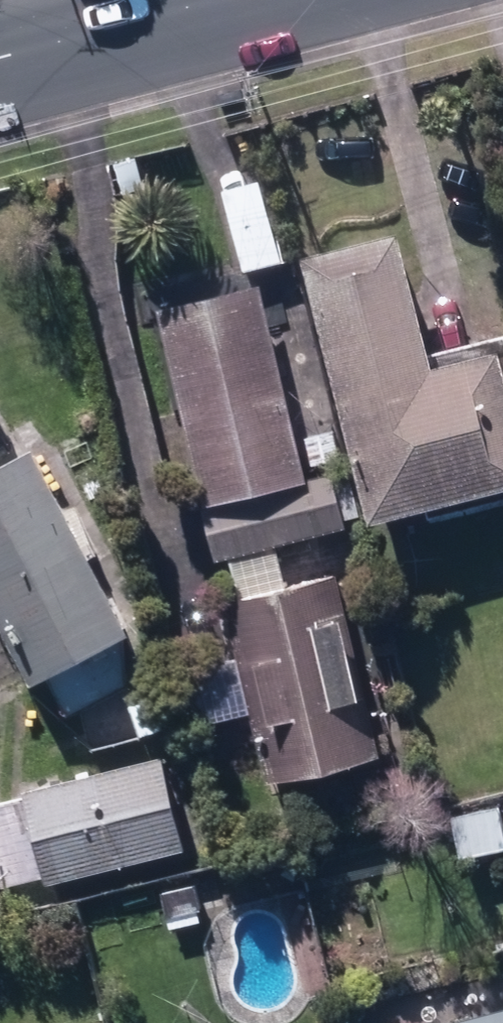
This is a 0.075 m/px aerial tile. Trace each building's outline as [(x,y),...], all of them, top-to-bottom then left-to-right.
[(113,169),(122,199),(143,193),(134,163),(113,169)] [(223,195),(244,275),(278,265),(257,186),(223,195)] [(367,527),(502,492),(502,378),(497,355),(432,371),(398,236),(300,261),(367,527)] [(260,290),(157,315),(205,510),(217,507),(232,569),(265,561),(324,547),(318,525),(343,519),(334,481),(308,488),(260,290)] [(307,443),(312,470),(337,465),(332,438),(307,443)] [(31,687),(127,637),(33,455),(0,471),(0,627),(31,687)] [(265,561),(232,569),(241,605),(224,609),(268,787),(381,760),(336,580),(274,595),(265,561)] [(121,701),(134,736),(166,726),(154,689),(121,701)] [(23,797),(47,889),(184,854),(161,762),(23,797)] [(460,863),(502,855),(502,843),(498,813),(452,822),(460,863)]
